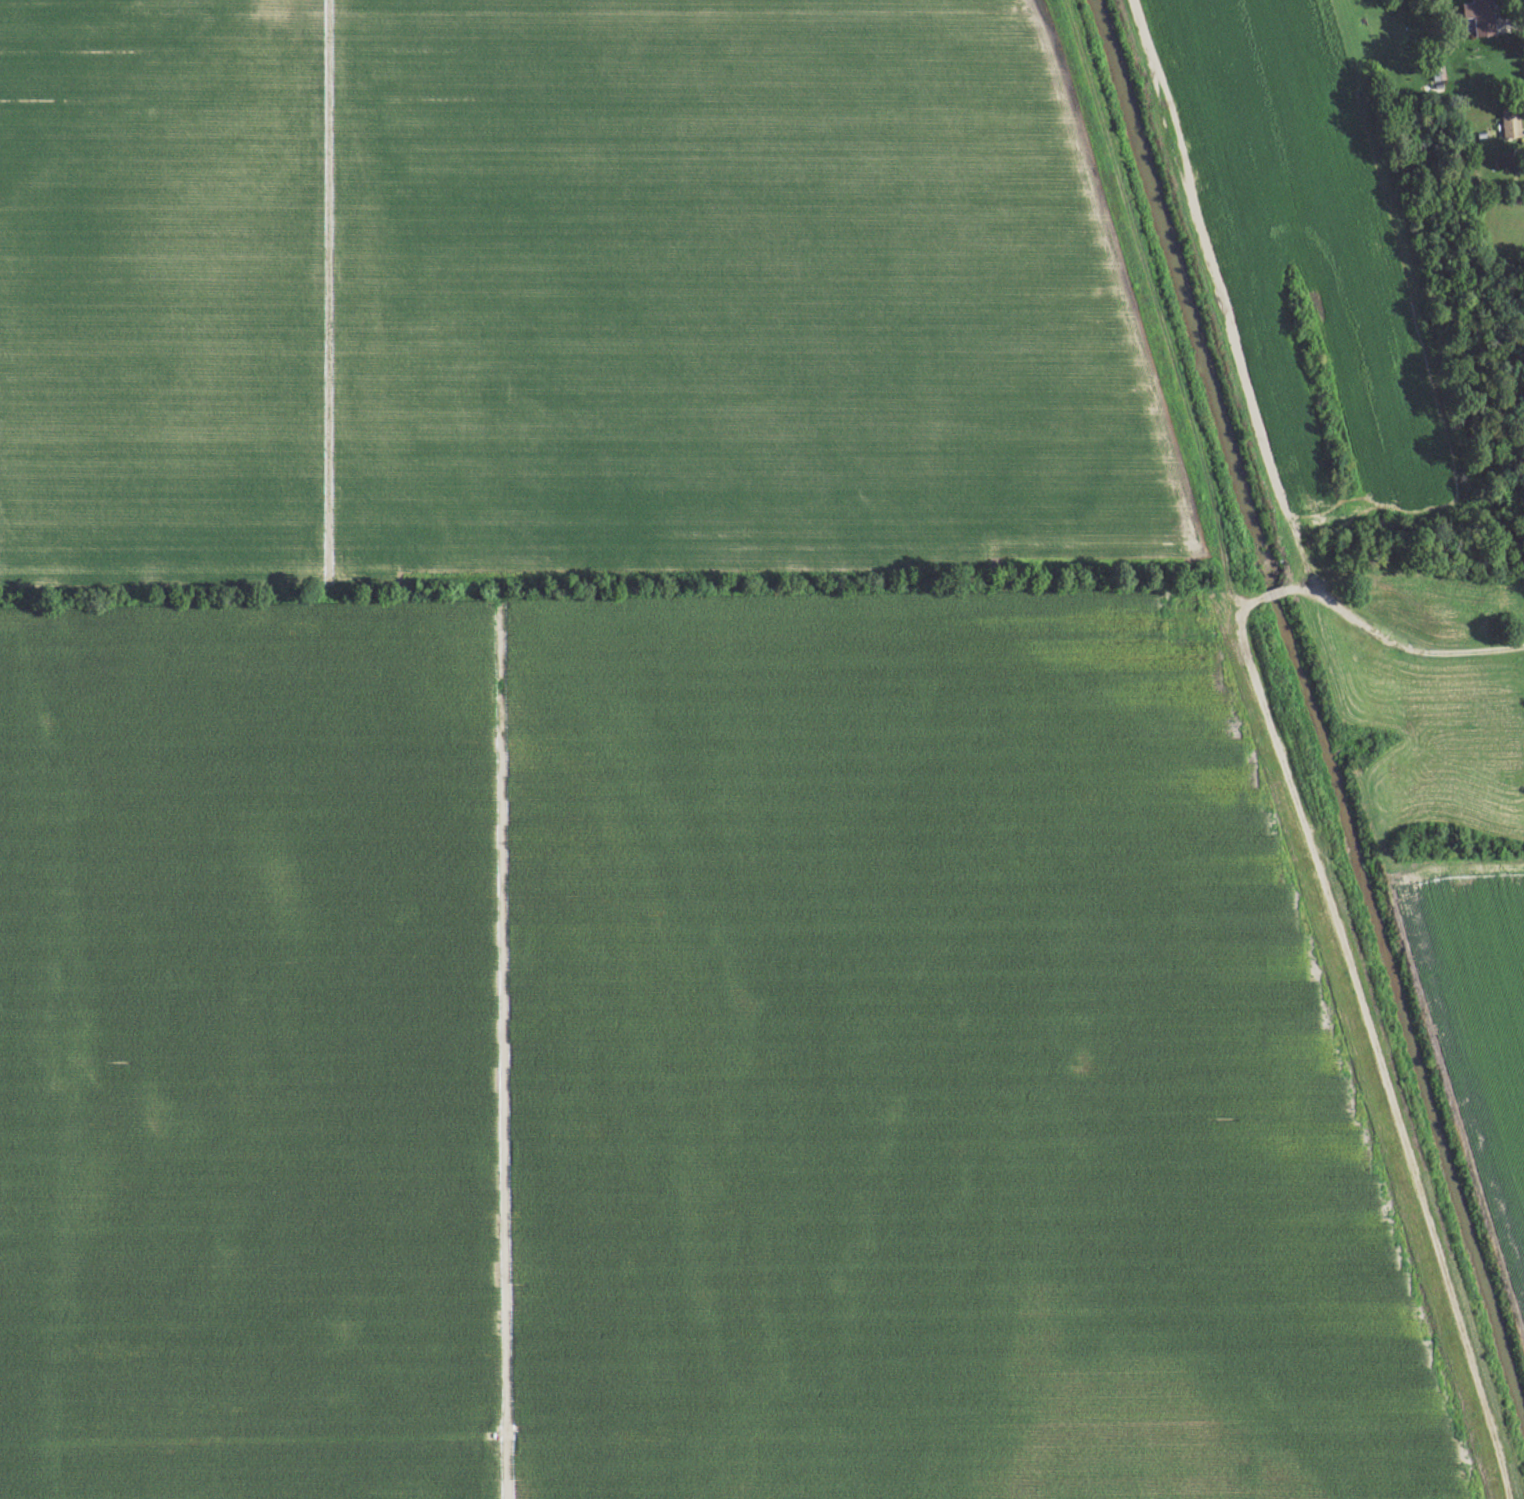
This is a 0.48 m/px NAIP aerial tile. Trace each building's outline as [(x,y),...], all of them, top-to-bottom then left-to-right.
[(1475,5),(1466,6),(1467,20),(1478,20),(1479,39),(1498,38),(1496,0),(1475,0),(1475,5)] [(1523,139),(1523,110),(1504,110),(1505,139),(1523,139)]
